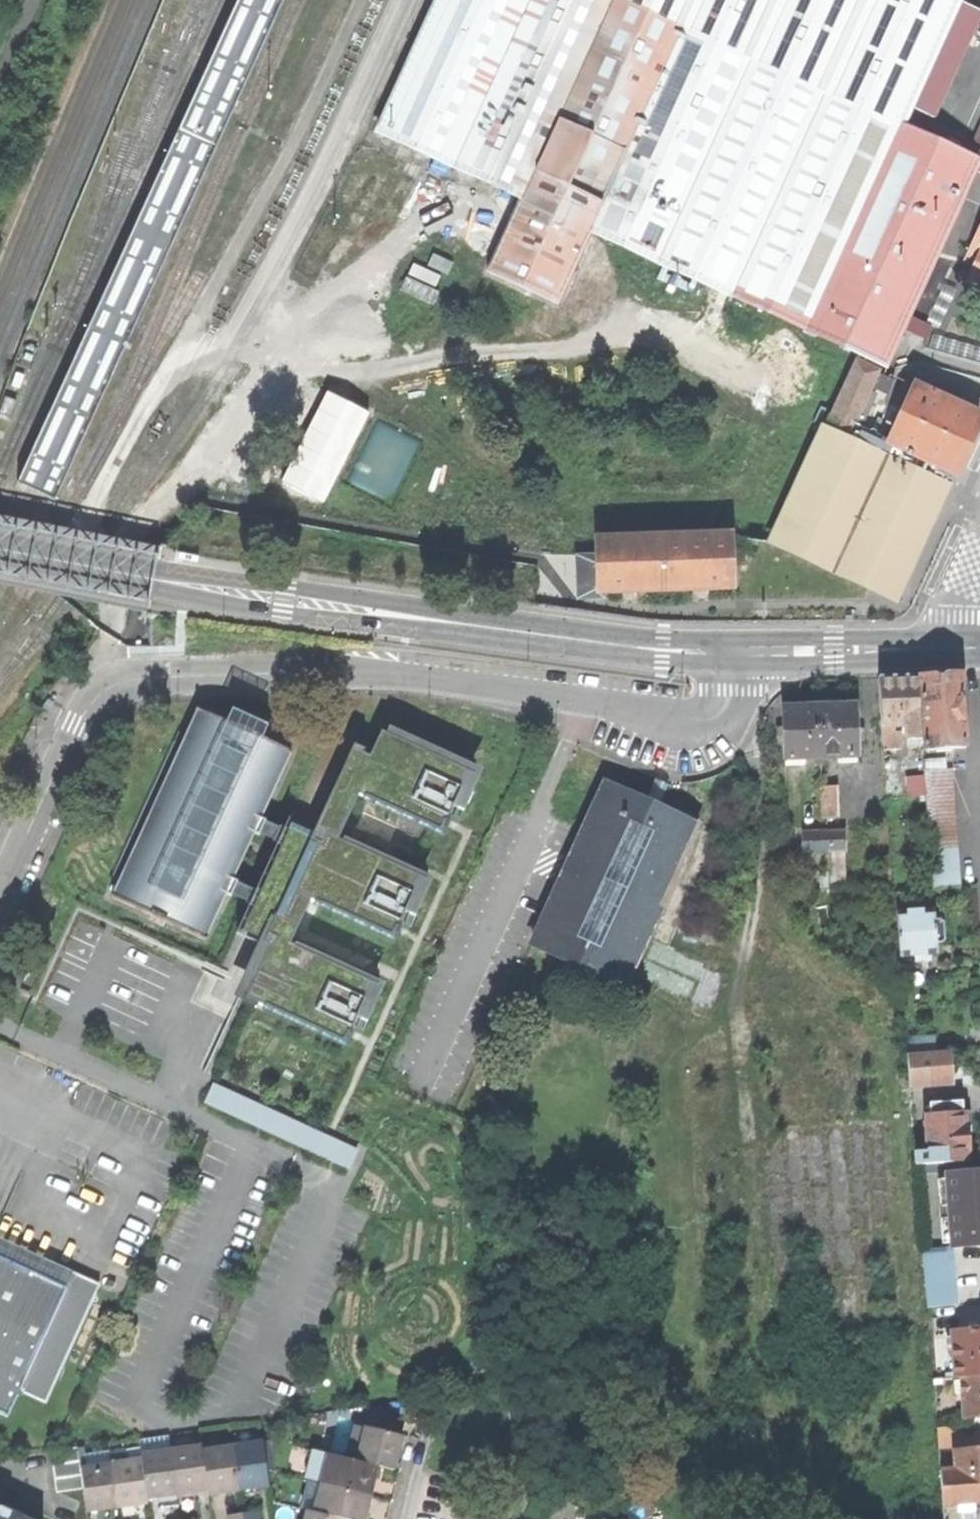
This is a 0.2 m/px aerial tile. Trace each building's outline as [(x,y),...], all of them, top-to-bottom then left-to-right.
[(15,482),(37,492),(53,499),(281,0),(235,0),(15,482)] [(377,134),(519,199),(590,231),(807,331),(900,127),(958,0),(438,0),(377,134)] [(937,143),(900,127),(807,331),(883,369),(886,362),(977,161),(937,143)] [(557,306),(590,231),(519,199),(485,273),(557,306)] [(972,251),(979,255),(979,233),(972,251)] [(976,264),(979,255),(972,251),(968,260),(976,264)] [(432,254),(427,265),(446,273),(451,262),(432,254)] [(969,280),(979,285),(979,255),(976,264),(969,280)] [(405,277),(399,290),(432,304),(438,291),(405,277)] [(885,459),(889,477),(896,461),(882,455),(883,454),(853,425),(849,426),(861,400),(867,386),(876,372),(856,363),(800,487),(859,515),(885,459)] [(877,392),(885,395),(891,381),(867,386),(861,400),(877,392)] [(914,390),(883,454),(882,455),(896,461),(940,466),(951,471),(953,472),(977,419),(914,390)] [(318,392),(281,485),(328,504),(366,411),(318,392)] [(877,392),(861,400),(849,426),(853,425),(865,418),(877,392)] [(380,415),(343,483),(391,510),(428,442),(380,415)] [(894,599),(937,499),(925,494),(889,477),(885,459),(859,515),(833,571),(894,599)] [(940,466),(896,461),(889,477),(925,494),(940,466)] [(951,471),(940,466),(925,494),(937,499),(951,471)] [(774,543),(833,571),(859,515),(800,487),(774,543)] [(663,540),(664,589),(727,587),(727,588),(731,588),(731,583),(729,583),(728,541),(729,541),(729,537),(724,537),(724,538),(663,540)] [(634,590),(664,589),(663,540),(597,542),(597,556),(599,591),(634,590)] [(195,565),(196,557),(179,555),(175,554),(175,558),(174,562),(195,565)] [(599,599),(599,591),(597,556),(572,557),(573,600),(599,599)] [(922,724),(924,750),(966,747),(964,721),(962,722),(961,701),(963,701),(961,675),(939,676),(918,677),(920,704),(923,703),(924,724),(922,724)] [(907,726),(920,725),(917,677),(879,679),(882,727),(894,726),(907,726)] [(785,708),(786,757),(804,757),(839,756),(856,755),(855,706),(837,707),(799,708),(785,708)] [(112,899),(206,941),(227,894),(262,817),(292,750),(198,707),(112,899)] [(921,745),(920,725),(907,726),(908,746),(921,745)] [(289,829),(262,817),(227,894),(255,907),(252,913),(261,918),(274,923),(264,944),(273,948),(260,976),(269,980),(256,1009),(346,1049),(353,1034),(350,1032),(357,1016),(351,1013),(355,1006),(357,1007),(359,1002),(361,1004),(373,977),(296,942),(294,946),(290,945),(310,900),(315,902),(313,906),(395,943),(402,928),(398,926),(405,910),(399,908),(403,900),(405,901),(407,897),(410,898),(421,872),(344,837),(342,840),(339,839),(359,795),(364,797),(362,801),(442,837),(449,821),(447,820),(454,804),(448,802),(451,795),(453,796),(456,790),(458,791),(471,763),(390,726),(386,733),(381,730),(370,756),(364,753),(365,749),(353,743),(313,833),(291,823),(289,829)] [(894,726),(882,727),(883,750),(902,749),(901,732),(895,732),(894,726)] [(924,771),(933,890),(961,888),(951,769),(924,771)] [(606,784),(533,943),(625,985),(698,827),(654,807),(606,784)] [(822,787),(824,818),(840,817),(838,787),(822,787)] [(805,834),(806,852),(828,851),(831,851),(832,887),(845,886),(844,833),(805,834)] [(806,852),(800,852),(800,868),(829,867),(828,851),(806,852)] [(880,894),(883,921),(896,920),(893,893),(880,894)] [(897,913),(901,956),(915,955),(915,961),(931,959),(930,954),(938,953),(937,943),(942,942),(945,939),(943,922),(940,920),(935,921),(935,915),(934,910),(897,913)] [(934,1037),(909,1038),(909,1051),(934,1050),(934,1037)] [(908,1053),(910,1086),(952,1083),(949,1050),(908,1053)] [(213,1083),(204,1102),(349,1168),(358,1148),(213,1083)] [(930,1104),(931,1116),(963,1114),(962,1102),(930,1104)] [(930,1152),(931,1163),(970,1161),(969,1137),(967,1114),(963,1114),(931,1116),(928,1116),(930,1152)] [(931,1163),(930,1152),(916,1153),(916,1164),(931,1163)] [(952,1246),(979,1244),(979,1172),(947,1174),(947,1179),(949,1206),(950,1218),(952,1242),(952,1246)] [(940,1207),(949,1206),(947,1179),(938,1180),(940,1207)] [(942,1243),(952,1242),(950,1218),(941,1219),(942,1243)] [(957,1305),(952,1246),(923,1249),(928,1307),(954,1305),(957,1305)] [(8,1416),(20,1389),(47,1402),(101,1284),(57,1264),(50,1280),(0,1257),(0,1412),(8,1416)] [(954,1305),(928,1307),(929,1325),(955,1323),(954,1305)] [(979,1375),(979,1329),(952,1331),(953,1337),(948,1337),(949,1346),(953,1345),(956,1377),(960,1377),(979,1375)] [(960,1377),(963,1418),(972,1417),(979,1417),(979,1375),(960,1377)] [(380,1414),(377,1428),(398,1433),(401,1419),(380,1414)] [(346,1457),(355,1459),(363,1428),(353,1425),(346,1457)] [(363,1425),(363,1428),(355,1459),(375,1464),(391,1468),(395,1452),(399,1434),(398,1433),(377,1428),(363,1425)] [(952,1429),(937,1430),(939,1450),(954,1448),(953,1433),(952,1429)] [(954,1448),(979,1446),(979,1430),(953,1433),(954,1448)] [(265,1467),(261,1441),(261,1440),(231,1445),(237,1488),(254,1486),(268,1483),(265,1467)] [(261,1441),(265,1467),(272,1466),(268,1440),(261,1441)] [(201,1445),(170,1450),(176,1492),(191,1490),(207,1488),(202,1449),(201,1445)] [(202,1449),(207,1488),(208,1493),(223,1490),(237,1488),(231,1445),(202,1449)] [(954,1448),(956,1469),(959,1503),(979,1502),(979,1446),(954,1448)] [(83,1490),(80,1468),(77,1447),(51,1451),(57,1494),(83,1490)] [(940,1471),(956,1469),(954,1448),(939,1450),(940,1471)] [(308,1478),(320,1481),(327,1452),(312,1449),(305,1478),(308,1478)] [(141,1459),(146,1497),(162,1494),(176,1492),(170,1450),(140,1454),(141,1459)] [(123,1462),(122,1452),(108,1454),(109,1464),(123,1462)] [(327,1452),(320,1481),(369,1493),(372,1479),(375,1464),(355,1459),(346,1457),(327,1452)] [(146,1497),(141,1459),(123,1462),(109,1464),(116,1506),(130,1504),(147,1502),(146,1497)] [(109,1464),(80,1468),(83,1490),(86,1511),(101,1509),(116,1506),(109,1464)] [(956,1469),(940,1471),(943,1502),(943,1505),(959,1503),(956,1469)] [(320,1481),(308,1478),(301,1507),(306,1509),(313,1510),(320,1481)] [(313,1510),(343,1518),(348,1518),(362,1518),(365,1507),(369,1493),(320,1481),(313,1510)] [(0,1507),(0,1518),(28,1518),(0,1507)] [(343,1518),(313,1510),(306,1509),(304,1518),(342,1518),(343,1518)] [(243,1518),(259,1518),(257,1510),(242,1512),(243,1518)]
